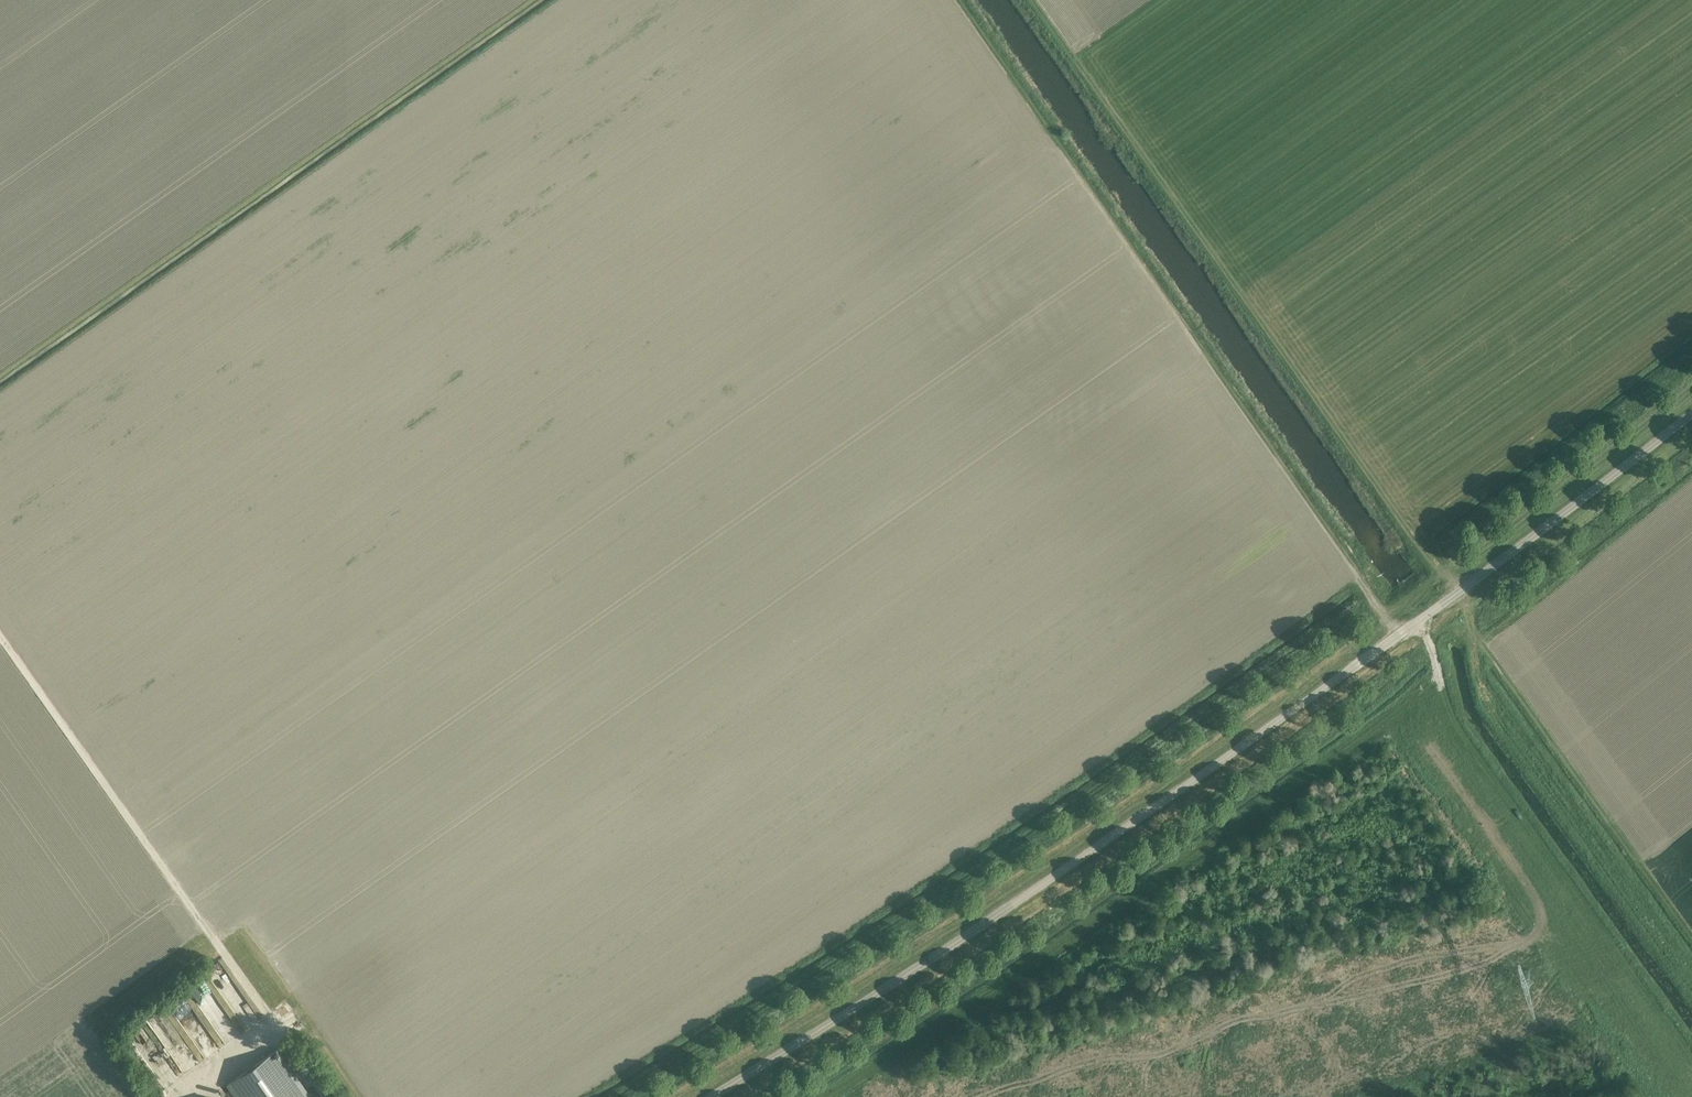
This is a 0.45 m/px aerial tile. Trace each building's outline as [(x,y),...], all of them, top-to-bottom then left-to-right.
[(204,988),(206,986),(201,978),(185,988),(208,1026),(222,1017),(204,988)] [(228,996),(244,1028),(257,1022),(240,990),(228,996)] [(213,1051),(180,998),(167,1006),(199,1059),(213,1051)] [(227,1085),(236,1096),(310,1096),(277,1049),(227,1085)]
